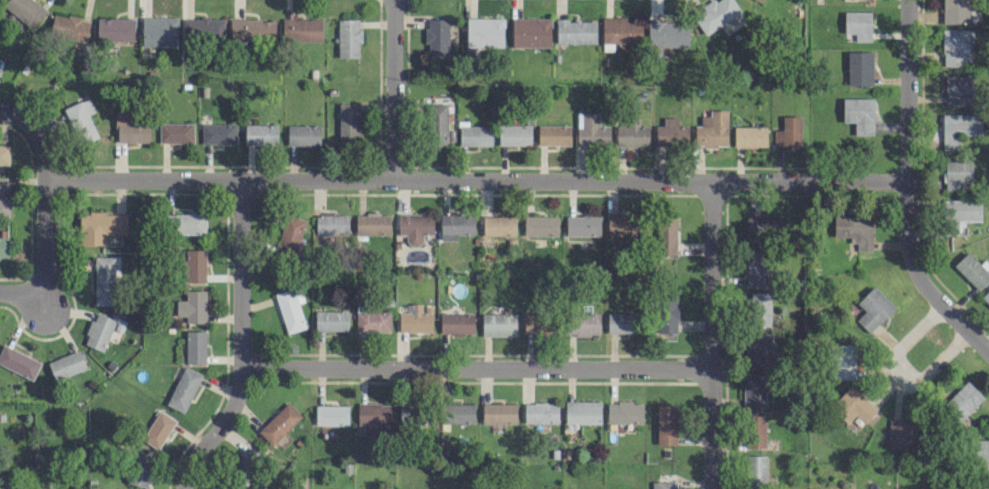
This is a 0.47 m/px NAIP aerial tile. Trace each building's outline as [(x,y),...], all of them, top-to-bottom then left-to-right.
[(33,0),(7,0),(2,8),(34,28),(46,8),(33,0)] [(715,0),(713,0),(691,13),(705,35),(720,25),(725,34),(746,22),(732,0),(716,0),(715,1),(715,0)] [(943,23),(970,23),(969,0),(942,0),(943,23)] [(844,12),(844,33),(855,32),(855,41),(871,40),(870,11),(844,12)] [(86,41),(90,19),(52,13),(49,35),(86,41)] [(177,18),(142,17),(141,45),(177,46),(177,18)] [(503,17),(466,18),(466,47),(503,46),(503,17)] [(133,41),(134,18),(97,18),(96,40),(133,41)] [(224,18),(181,18),(181,43),(224,43),(224,18)] [(230,40),(274,41),(275,19),(230,18),(230,40)] [(338,57),(358,57),(358,41),(360,41),(360,18),(337,18),(338,57)] [(448,18),(426,18),(426,57),(448,57),(448,18)] [(550,18),(512,18),(511,46),(550,46),(550,18)] [(602,50),(612,50),(612,43),(642,43),(641,18),(602,18),(602,50)] [(647,19),(648,56),(661,56),(661,47),(689,46),(688,18),(647,19)] [(321,40),(321,19),(282,19),(282,41),(321,40)] [(557,43),(596,42),(595,19),(556,20),(557,43)] [(972,29),(942,29),(943,65),(962,65),(962,62),(972,62),(972,29)] [(847,85),(873,84),(872,51),(847,51),(847,85)] [(945,105),(972,104),(971,74),(944,75),(945,105)] [(64,107),(79,145),(98,137),(88,114),(95,111),(89,97),(64,107)] [(843,98),(842,122),(854,122),(854,134),(873,134),(873,98),(843,98)] [(337,103),(338,142),(359,141),(358,102),(337,103)] [(447,103),(428,104),(429,145),(447,144),(447,103)] [(727,109),(709,110),(710,115),(700,115),(701,125),(695,125),(695,146),(727,146),(727,109)] [(150,141),(149,112),(115,113),(116,142),(150,141)] [(599,112),(577,112),(577,144),(609,144),(609,125),(599,125),(599,112)] [(981,134),(980,113),(942,114),(942,149),(958,149),(958,134),(981,134)] [(774,129),(773,145),(800,146),(800,116),(782,115),(782,129),(774,129)] [(688,126),(677,126),(677,116),(662,117),(662,125),(655,125),(656,145),(688,144),(688,126)] [(648,146),(649,126),(638,126),(638,120),(628,119),(628,126),(616,126),(615,145),(648,146)] [(193,122),(159,123),(159,142),(193,142),(193,122)] [(201,143),(235,143),(235,123),(201,123),(201,143)] [(277,124),(245,124),(244,144),(277,144),(277,124)] [(320,125),(287,125),(287,145),(320,145),(320,125)] [(492,145),(491,125),(459,126),(459,146),(492,145)] [(498,144),(531,145),(531,125),(499,125),(498,144)] [(570,144),(570,125),(538,125),(538,144),(570,144)] [(766,146),(766,126),(733,127),(734,147),(766,146)] [(9,164),(9,144),(0,144),(0,164),(9,164)] [(961,190),(961,182),(972,181),(971,160),(944,161),(944,190),(961,190)] [(0,181),(0,216),(9,216),(9,181),(0,181)] [(980,220),(981,200),(942,199),(942,234),(964,234),(964,220),(980,220)] [(640,234),(639,216),(628,217),(628,211),(606,212),(607,236),(640,234)] [(105,233),(126,233),(126,212),(79,212),(79,242),(105,242),(105,233)] [(205,213),(167,214),(167,234),(206,233),(205,213)] [(398,234),(406,234),(406,245),(421,244),(421,233),(433,233),(432,213),(398,214),(398,234)] [(277,245),(296,250),(305,220),(287,214),(277,245)] [(315,234),(348,234),(348,214),(316,214),(315,234)] [(355,234),(390,234),(390,215),(356,214),(355,234)] [(440,239),(456,239),(456,234),(474,234),(474,215),(440,214),(440,239)] [(745,235),(785,234),(784,214),(745,215),(745,235)] [(483,235),(516,235),(515,215),(482,216),(483,235)] [(557,236),(558,215),(524,215),(523,236),(557,236)] [(599,237),(600,216),(569,215),(568,236),(599,237)] [(872,244),(873,216),(834,215),(833,236),(850,237),(850,243),(872,244)] [(677,217),(657,217),(656,254),(675,255),(677,217)] [(0,237),(0,258),(9,258),(8,237),(0,237)] [(185,249),(186,282),(206,282),(205,249),(185,249)] [(767,284),(766,251),(746,251),(747,285),(767,284)] [(979,290),(988,279),(988,264),(983,259),(980,263),(966,251),(953,266),(979,290)] [(115,256),(94,256),(95,304),(116,304),(115,256)] [(856,303),(864,310),(856,319),(870,333),(895,306),(873,285),(856,303)] [(274,293),(287,333),(306,327),(293,287),(274,293)] [(988,304),(988,287),(981,295),(988,304)] [(176,315),(185,315),(185,323),(206,322),(205,290),(185,290),(186,300),(176,300),(176,315)] [(771,292),(751,291),(750,325),(770,326),(771,292)] [(657,333),(678,332),(677,299),(656,299),(657,333)] [(431,331),(431,312),(421,312),(421,304),(406,304),(406,312),(398,312),(399,332),(431,331)] [(347,330),(348,310),(315,310),(315,330),(347,330)] [(355,311),(356,331),(390,331),(390,311),(355,311)] [(104,350),(114,318),(93,312),(84,344),(104,350)] [(522,334),(550,333),(549,312),(522,312),(522,334)] [(607,332),(637,332),(637,312),(607,312),(607,332)] [(474,314),(440,313),(439,333),(473,334),(474,314)] [(481,335),(515,336),(516,313),(482,313),(481,335)] [(599,314),(567,314),(567,335),(599,334),(599,314)] [(186,330),(185,363),(205,363),(205,331),(186,330)] [(772,332),(752,332),(752,344),(746,344),(745,365),(772,366),(772,332)] [(855,378),(854,344),(831,344),(831,379),(855,378)] [(1,345),(0,349),(0,366),(34,378),(40,360),(1,345)] [(54,380),(86,368),(79,349),(47,361),(54,380)] [(201,374),(183,366),(166,404),(184,413),(201,374)] [(743,406),(766,406),(766,373),(744,373),(743,406)] [(984,398),(967,380),(942,404),(959,421),(984,398)] [(864,423),(877,409),(851,384),(829,407),(847,423),(855,415),(864,423)] [(600,401),(565,400),(565,424),(600,424),(600,401)] [(271,445),(302,416),(288,401),(257,430),(271,445)] [(642,402),(606,401),(606,422),(642,423),(642,402)] [(524,422),(557,422),(558,403),(524,402),(524,422)] [(357,403),(357,424),(363,424),(364,434),(391,434),(390,403),(357,403)] [(474,422),(474,403),(442,404),(443,423),(474,422)] [(482,423),(516,423),(516,403),(482,403),(482,423)] [(348,424),(347,404),(315,405),(316,425),(348,424)] [(400,404),(399,426),(429,427),(430,405),(400,404)] [(656,444),(676,444),(676,404),(657,404),(656,444)] [(175,419),(157,410),(142,440),(159,449),(175,419)] [(764,448),(765,415),(747,414),(746,447),(764,448)] [(887,447),(916,448),(917,420),(888,419),(887,447)] [(985,460),(984,468),(988,468),(988,439),(975,439),(974,460),(985,460)] [(262,455),(249,446),(234,466),(247,475),(262,455)] [(146,487),(154,456),(134,451),(126,482),(146,487)] [(766,455),(745,455),(745,486),(766,486),(766,455)] [(652,481),(652,488),(677,488),(677,481),(652,481)]
